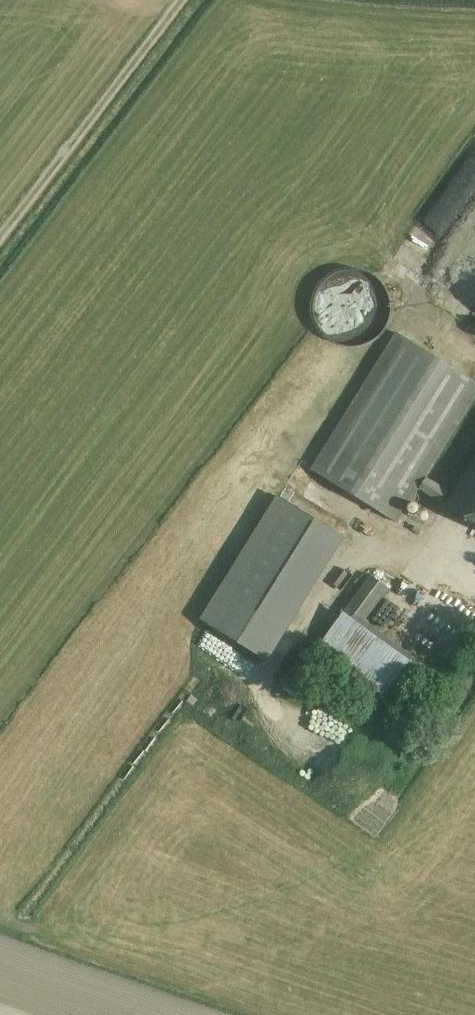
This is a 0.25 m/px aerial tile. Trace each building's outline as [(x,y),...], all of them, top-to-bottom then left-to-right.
[(315,301),(315,308),(315,315),(317,321),(320,327),(324,333),(329,338),(334,342),(340,344),(347,346),(354,347),(360,346),(367,345),(373,342),(379,338),(384,333),(387,327),(390,321),(392,315),(393,308),(392,301),(390,294),(387,288),(384,283),(379,278),(373,274),(367,271),(360,269),(354,269),(347,269),(340,271),(334,274),(329,278),(324,283),(320,288),(317,295),(315,301)] [(419,489),(441,502),(448,490),(442,487),(449,476),(433,466),(474,397),(474,382),(396,333),(312,470),(398,523),(419,489)] [(445,506),(474,525),(474,458),(445,506)] [(278,496),(202,619),(263,658),(281,628),(340,534),(278,496)] [(349,610),(317,650),(379,699),(413,658),(365,621),(389,587),(371,575),(347,608),(349,610)]
